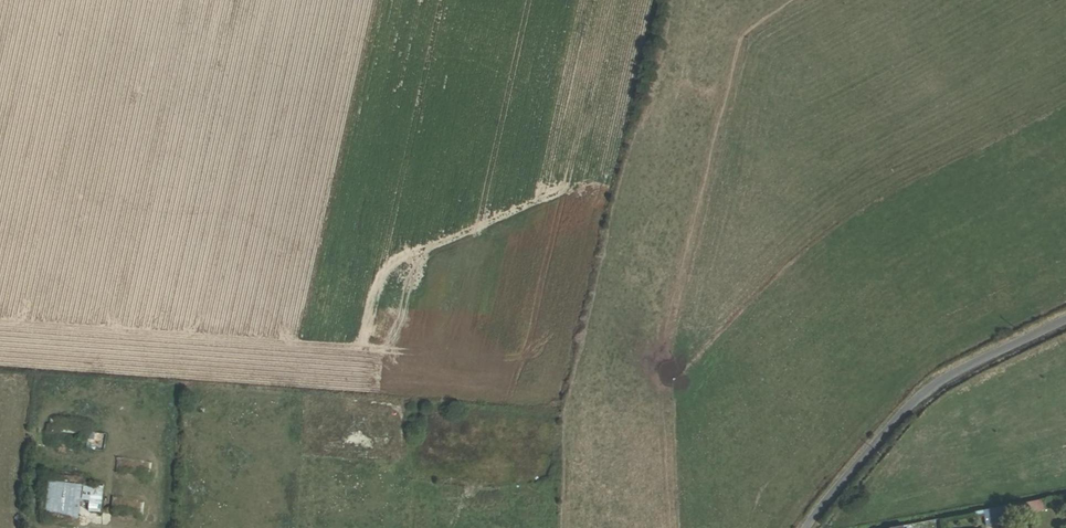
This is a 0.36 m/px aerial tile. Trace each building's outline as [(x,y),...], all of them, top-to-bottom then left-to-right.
[(49,417),(48,432),(82,435),(81,445),(91,446),(93,428),(83,427),(83,420),(49,417)] [(117,461),(116,472),(149,475),(150,463),(117,461)] [(78,516),(82,484),(44,480),(40,511),(78,516)] [(1017,517),(1045,511),(1043,500),(1015,506),(1017,517)] [(987,527),(1018,521),(1017,517),(1015,506),(976,513),(978,523),(986,521),(987,527)] [(39,514),(38,525),(67,527),(79,527),(80,518),(39,514)]
